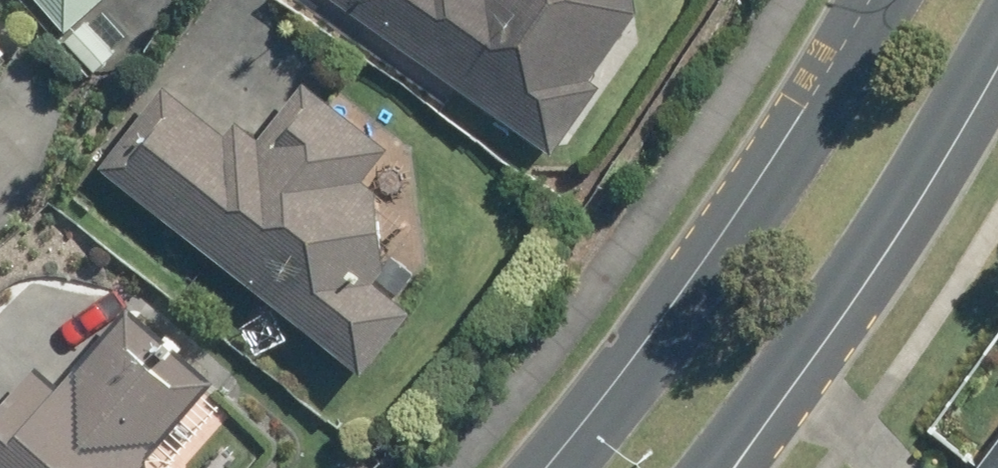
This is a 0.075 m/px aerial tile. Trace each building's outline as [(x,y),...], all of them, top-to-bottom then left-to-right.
[(75,30),(110,0),(49,0),(75,30)] [(562,154),(608,88),(599,82),(645,18),(642,0),(342,0),(562,154)] [(93,23),(70,43),(97,72),(119,53),(93,23)] [(12,59),(0,46),(0,69),(12,59)] [(369,183),(393,151),(309,85),(264,143),(242,125),(230,141),(168,92),(107,171),(369,376),(418,313),(381,286),(391,272),(382,192),(369,183)] [(150,463),(219,385),(131,308),(61,389),(39,371),(0,417),(0,467),(150,467),(150,463)] [(989,467),(997,467),(997,457),(989,467)]
